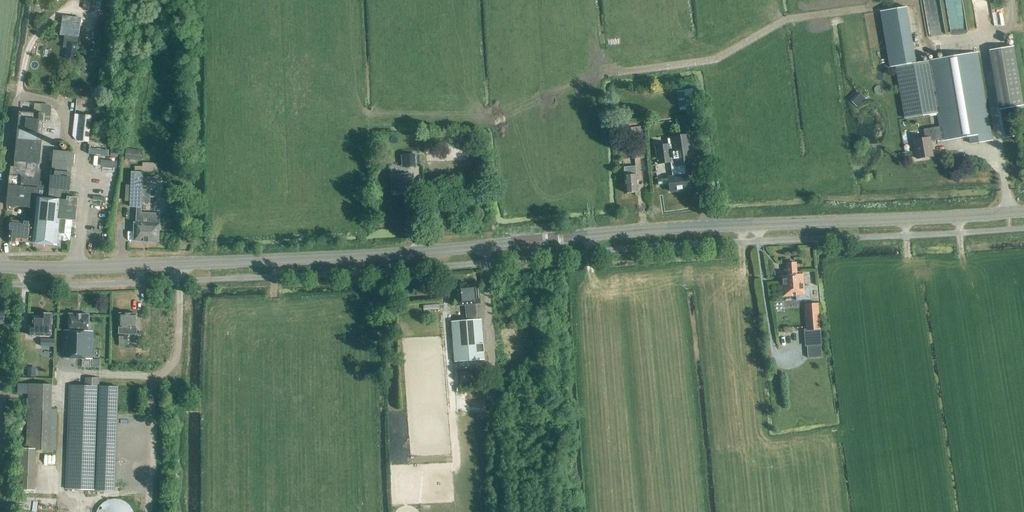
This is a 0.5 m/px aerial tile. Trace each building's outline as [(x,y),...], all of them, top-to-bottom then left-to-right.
[(83,9),(102,13),(104,0),(85,0),(83,9)] [(104,7),(113,8),(114,0),(105,0),(104,7)] [(937,114),(928,62),(915,64),(907,15),(892,18),(899,66),(895,67),(904,120),(937,114)] [(75,60),(78,37),(81,18),(63,16),(60,35),(65,36),(63,48),(66,48),(65,56),(67,56),(66,59),(75,60)] [(1014,46),(990,50),(1000,111),(1023,106),(1014,46)] [(942,141),(991,133),(977,53),(928,62),(937,114),(939,127),(923,130),(925,139),(914,141),(917,159),(932,157),(930,146),(932,145),(931,142),(941,140),(942,141)] [(687,117),(697,116),(693,89),(677,92),(680,111),(686,110),(687,117)] [(856,108),(865,99),(860,95),(852,104),(856,108)] [(40,114),(19,112),(14,167),(11,166),(9,184),(7,205),(15,206),(37,208),(34,243),(57,245),(58,240),(70,241),(70,235),(71,235),(72,220),(76,221),(79,198),(69,198),(74,153),(54,151),(53,171),(52,171),(51,183),(40,182),(41,169),(40,169),(45,114),(40,113),(40,114)] [(1013,114),(1002,116),(1004,131),(1016,129),(1013,114)] [(88,141),(91,116),(81,115),(78,140),(88,141)] [(696,165),(691,134),(671,137),(671,138),(667,139),(668,144),(655,146),(658,165),(670,163),(672,176),(668,177),(668,178),(658,180),(659,186),(669,184),(671,193),(691,190),(689,174),(686,174),(685,166),(696,165)] [(431,143),(431,135),(421,135),(421,143),(431,143)] [(631,145),(639,144),(639,146),(631,147),(632,159),(640,158),(640,160),(646,159),(645,144),(643,144),(642,135),(631,136),(631,145)] [(140,162),(142,152),(127,150),(125,160),(140,162)] [(116,169),(117,162),(101,161),(100,167),(116,169)] [(137,165),(137,170),(160,171),(160,161),(145,161),(145,165),(137,165)] [(636,175),(635,167),(624,168),(625,176),(624,176),(626,194),(637,193),(636,175)] [(131,173),(130,202),(130,208),(137,208),(136,223),(134,223),(133,242),(159,243),(160,224),(159,224),(160,214),(143,213),(144,173),(131,173)] [(409,178),(409,174),(401,174),(401,178),(398,179),(399,194),(410,194),(409,178)] [(36,209),(27,208),(26,216),(36,217),(36,209)] [(25,222),(25,219),(18,218),(18,221),(11,220),(9,241),(10,242),(12,244),(15,244),(18,242),(19,242),(19,241),(31,242),(33,223),(25,222)] [(797,275),(796,264),(786,265),(787,276),(781,277),(783,297),(795,296),(804,295),(804,286),(803,275),(797,275)] [(481,304),(479,283),(466,285),(466,283),(453,284),(454,290),(453,290),(454,307),(465,306),(466,321),(451,322),(454,363),(485,360),(482,320),(478,320),(476,305),(481,304)] [(804,295),(795,296),(796,301),(809,300),(808,286),(804,286),(804,295)] [(804,347),(821,346),(818,304),(805,305),(807,331),(803,331),(804,347)] [(51,328),(52,314),(43,313),(42,317),(33,317),(33,327),(29,327),(29,335),(51,336),(51,328)] [(63,330),(62,359),(92,360),(93,331),(89,331),(89,315),(69,314),(68,331),(63,330)] [(136,328),(137,314),(119,314),(119,327),(119,346),(128,346),(128,334),(136,334),(136,328)] [(142,370),(142,358),(134,358),(134,370),(142,370)] [(36,377),(36,367),(28,367),(28,377),(36,377)] [(460,384),(470,383),(469,371),(459,372),(460,384)] [(99,387),(99,379),(85,378),(85,386),(69,385),(66,489),(115,491),(119,387),(99,387)] [(51,410),(52,385),(28,384),(26,449),(18,449),(16,490),(35,491),(37,450),(56,450),(57,410),(51,410)] [(827,421),(834,410),(823,403),(816,413),(827,421)] [(133,510),(129,505),(125,502),(120,500),(114,499),(109,500),(104,502),(100,506),(97,511),(133,511),(133,510)]
